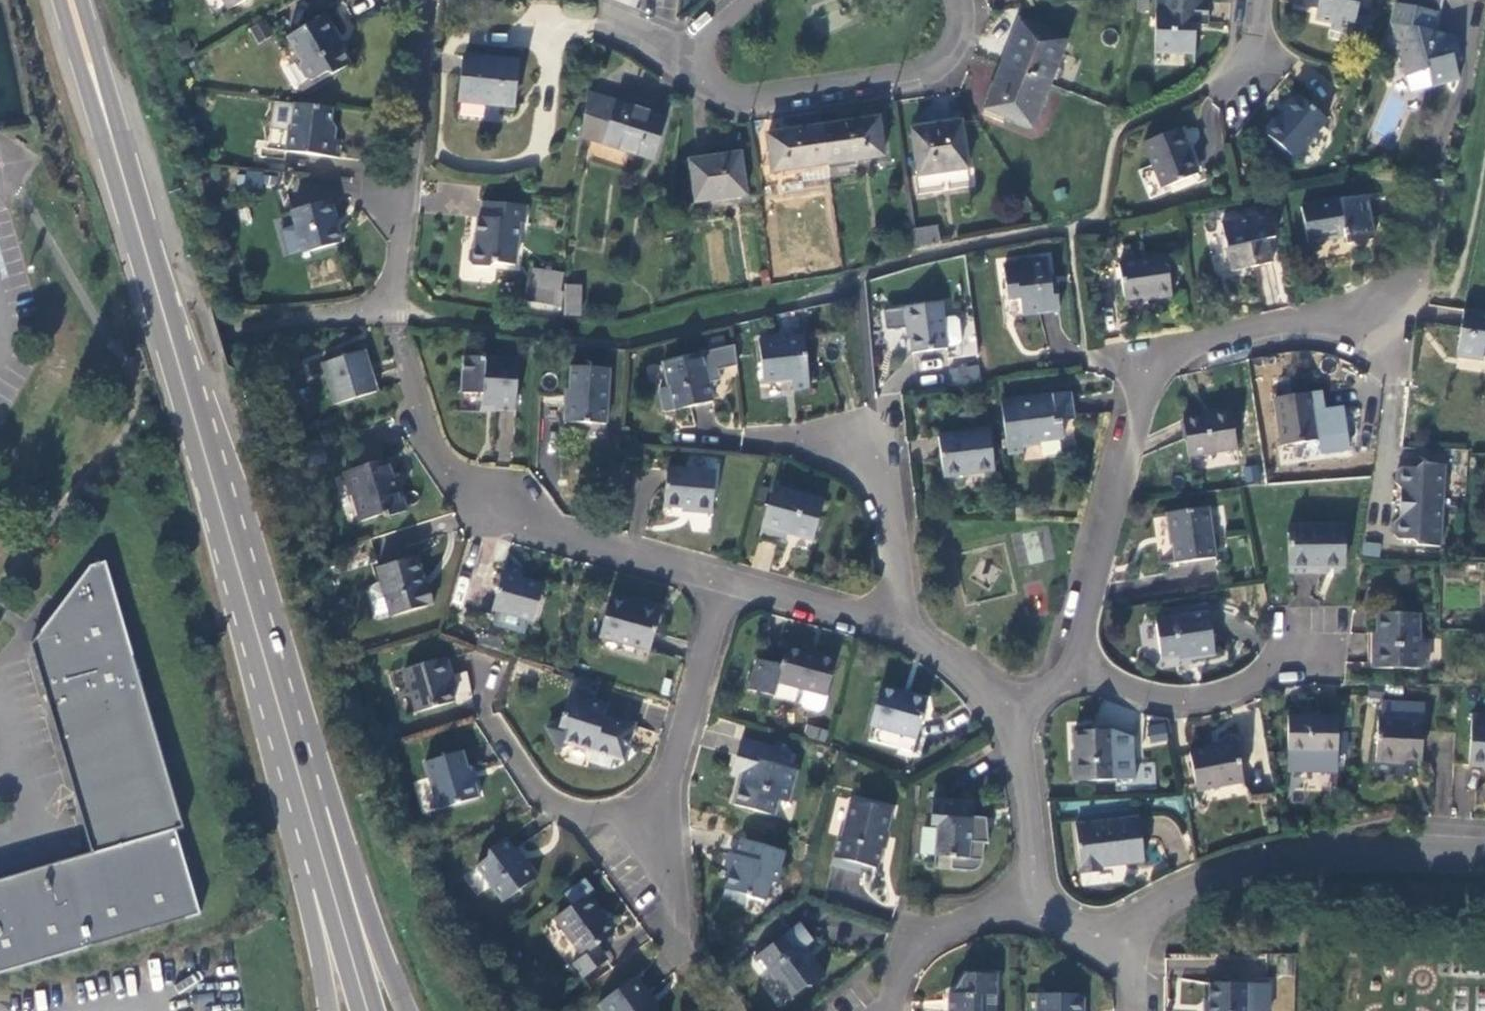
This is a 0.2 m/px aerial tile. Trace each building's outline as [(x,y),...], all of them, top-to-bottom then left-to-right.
[(229,10),(247,0),(223,0),(229,10)] [(1208,0),(1156,0),(1155,54),(1195,55),(1196,25),(1208,26),(1208,0)] [(1354,27),(1360,0),(1298,0),(1297,5),(1317,9),(1315,19),(1332,22),(1354,27)] [(1441,13),(1394,3),(1390,23),(1396,25),(1394,36),(1387,38),(1393,60),(1399,58),(1404,77),(1428,71),(1433,88),(1460,81),(1455,63),(1453,56),(1460,54),(1455,37),(1436,33),(1441,13)] [(350,65),(322,17),(287,37),(300,61),(299,67),(306,80),(312,81),(326,73),(332,75),(350,65)] [(257,42),(272,33),(264,19),(249,27),(257,42)] [(1068,41),(1021,21),(1002,65),(1050,85),(1068,41)] [(1330,31),(1352,35),(1354,27),(1332,22),(1330,31)] [(1462,61),(1460,54),(1453,56),(1455,63),(1462,61)] [(465,57),(460,102),(513,107),(518,63),(465,57)] [(1050,85),(1002,65),(984,110),(1031,129),(1050,85)] [(652,160),(666,119),(589,94),(582,137),(652,160)] [(1261,131),(1295,160),(1327,122),(1296,95),(1276,119),(1273,117),(1261,131)] [(485,117),(486,105),(460,102),(459,114),(485,117)] [(329,139),(333,109),(295,104),(292,131),(289,131),(287,152),(340,158),(342,140),(329,139)] [(878,120),(822,128),(828,165),(883,157),(878,120)] [(961,123),(911,130),(918,176),(967,169),(961,123)] [(822,128),(767,136),(772,173),(828,165),(822,128)] [(1198,174),(1180,129),(1143,144),(1162,189),(1198,174)] [(740,154),(690,161),(696,203),(745,196),(740,154)] [(246,187),(267,187),(267,172),(246,172),(246,187)] [(1365,197),(1301,210),(1308,245),(1346,238),(1348,246),(1374,241),(1365,197)] [(330,201),(291,212),(303,254),(340,243),(332,218),(335,217),(330,201)] [(526,224),(527,207),(483,202),(481,217),(479,217),(476,247),(470,251),(469,261),(474,267),(489,268),(495,264),(515,266),(519,223),(526,224)] [(1232,273),(1273,264),(1268,241),(1275,239),(1270,213),(1221,224),(1232,273)] [(912,232),(914,250),(940,245),(937,227),(912,232)] [(1166,257),(1119,264),(1124,302),(1154,298),(1155,300),(1172,297),(1166,257)] [(1048,262),(1003,268),(1007,300),(1020,299),(1022,316),(1059,311),(1056,284),(1051,284),(1048,262)] [(564,274),(533,269),(528,301),(562,307),(564,292),(561,292),(564,274)] [(771,272),(774,284),(791,280),(789,269),(771,272)] [(566,285),(565,315),(580,316),(581,285),(566,285)] [(944,319),(942,304),(904,309),(907,329),(910,328),(913,354),(947,349),(947,348),(959,346),(962,342),(959,321),(955,318),(944,319)] [(1464,310),(1457,354),(1484,358),(1484,313),(1464,310)] [(804,337),(759,341),(764,383),(792,380),(793,391),(810,389),(804,337)] [(322,363),(335,405),(377,392),(364,350),(322,363)] [(704,353),(663,362),(674,411),(713,402),(706,371),(709,371),(704,353)] [(515,412),(518,360),(464,357),(461,394),(483,395),(482,402),(495,403),(495,411),(515,412)] [(952,388),(982,384),(979,366),(950,370),(952,388)] [(564,423),(607,425),(610,369),(570,367),(568,402),(565,402),(564,423)] [(1275,399),(1282,447),(1319,441),(1315,412),(1323,411),(1321,392),(1275,399)] [(1016,400),(1022,447),(1040,445),(1040,442),(1064,439),(1061,423),(1074,422),(1070,394),(1016,400)] [(1188,457),(1237,449),(1231,409),(1210,412),(1210,415),(1183,420),(1188,457)] [(994,471),(989,431),(938,437),(943,477),(994,471)] [(384,518),(407,511),(400,486),(397,487),(389,459),(342,473),(349,497),(352,496),(360,522),(384,515),(384,518)] [(1417,546),(1440,548),(1445,465),(1422,463),(1417,468),(1402,467),(1397,472),(1396,483),(1401,489),(1399,518),(1393,523),(1393,535),(1397,540),(1412,541),(1417,546)] [(715,473),(667,469),(664,506),(694,509),(694,512),(711,514),(715,473)] [(823,502),(773,488),(759,539),(778,544),(781,531),(813,540),(823,502)] [(1208,508),(1168,514),(1175,564),(1215,558),(1208,508)] [(1289,525),(1289,569),(1344,568),(1344,524),(1289,525)] [(415,557),(377,568),(391,617),(433,605),(427,586),(424,587),(415,557)] [(105,563),(90,567),(30,646),(91,853),(0,880),(0,974),(199,918),(174,832),(184,829),(105,563)] [(491,610),(532,622),(542,586),(520,579),(522,572),(503,567),(491,610)] [(610,599),(599,637),(650,651),(661,610),(639,604),(638,607),(610,599)] [(1215,656),(1209,613),(1156,620),(1161,660),(1191,656),(1191,660),(1215,656)] [(1374,669),(1427,670),(1427,645),(1418,645),(1418,614),(1378,614),(1377,646),(1374,646),(1374,669)] [(823,709),(826,696),(837,659),(818,654),(818,657),(786,648),(781,667),(758,660),(749,691),(773,697),(777,683),(804,690),(801,703),(804,708),(818,712),(823,709)] [(446,657),(403,670),(416,713),(454,702),(446,677),(451,676),(446,657)] [(883,688),(873,727),(916,739),(926,702),(901,695),(901,693),(883,688)] [(607,708),(568,696),(560,721),(546,729),(557,749),(568,743),(593,751),(590,761),(610,768),(613,758),(622,761),(633,726),(604,717),(607,708)] [(1380,721),(1423,723),(1424,706),(1381,703),(1380,721)] [(1469,766),(1484,767),(1484,716),(1472,715),(1469,766)] [(1288,716),(1288,754),(1338,755),(1338,717),(1288,716)] [(1163,718),(1145,722),(1149,744),(1168,739),(1163,718)] [(1380,721),(1378,720),(1376,763),(1396,764),(1396,761),(1421,763),(1423,723),(1380,721)] [(1073,782),(1115,780),(1135,779),(1133,738),(1113,730),(1074,732),(1075,762),(1072,762),(1073,782)] [(787,768),(792,753),(742,739),(736,761),(745,763),(741,778),(738,790),(733,806),(774,817),(778,801),(788,804),(797,771),(787,768)] [(1189,752),(1197,792),(1243,783),(1236,744),(1189,752)] [(462,751),(424,763),(438,810),(479,798),(473,779),(470,779),(462,751)] [(731,775),(741,778),(745,763),(736,761),(731,775)] [(876,869),(891,811),(852,801),(843,837),(838,836),(831,865),(860,872),(862,865),(876,869)] [(973,818),(974,804),(933,801),(931,827),(937,827),(935,857),(952,859),(951,871),(967,872),(982,861),(983,845),(989,845),(987,830),(972,828),(973,818)] [(986,819),(973,818),(972,828),(987,830),(986,819)] [(1110,866),(1145,862),(1139,819),(1076,827),(1082,874),(1102,872),(1101,862),(1110,861),(1110,866)] [(504,902),(538,876),(527,861),(524,863),(505,838),(489,850),(488,857),(477,866),(504,902)] [(780,866),(784,851),(741,838),(736,855),(739,856),(735,869),(732,868),(723,897),(744,903),(747,895),(765,901),(771,881),(777,883),(782,867),(780,866)] [(599,909),(588,894),(555,918),(583,957),(614,934),(597,911),(599,909)] [(1236,903),(1239,914),(1256,909),(1252,898),(1236,903)] [(806,947),(793,930),(755,958),(768,976),(772,973),(791,999),(807,987),(813,988),(825,978),(804,949),(806,947)] [(996,975),(964,975),(953,994),(948,994),(948,1010),(996,1010),(996,975)] [(636,977),(597,1005),(601,1010),(657,1010),(646,995),(648,994),(636,977)] [(1249,984),(1209,984),(1209,1004),(1204,1004),(1204,1010),(1249,1010),(1249,984)] [(1036,993),(1036,1010),(1083,1010),(1083,994),(1036,993)]
